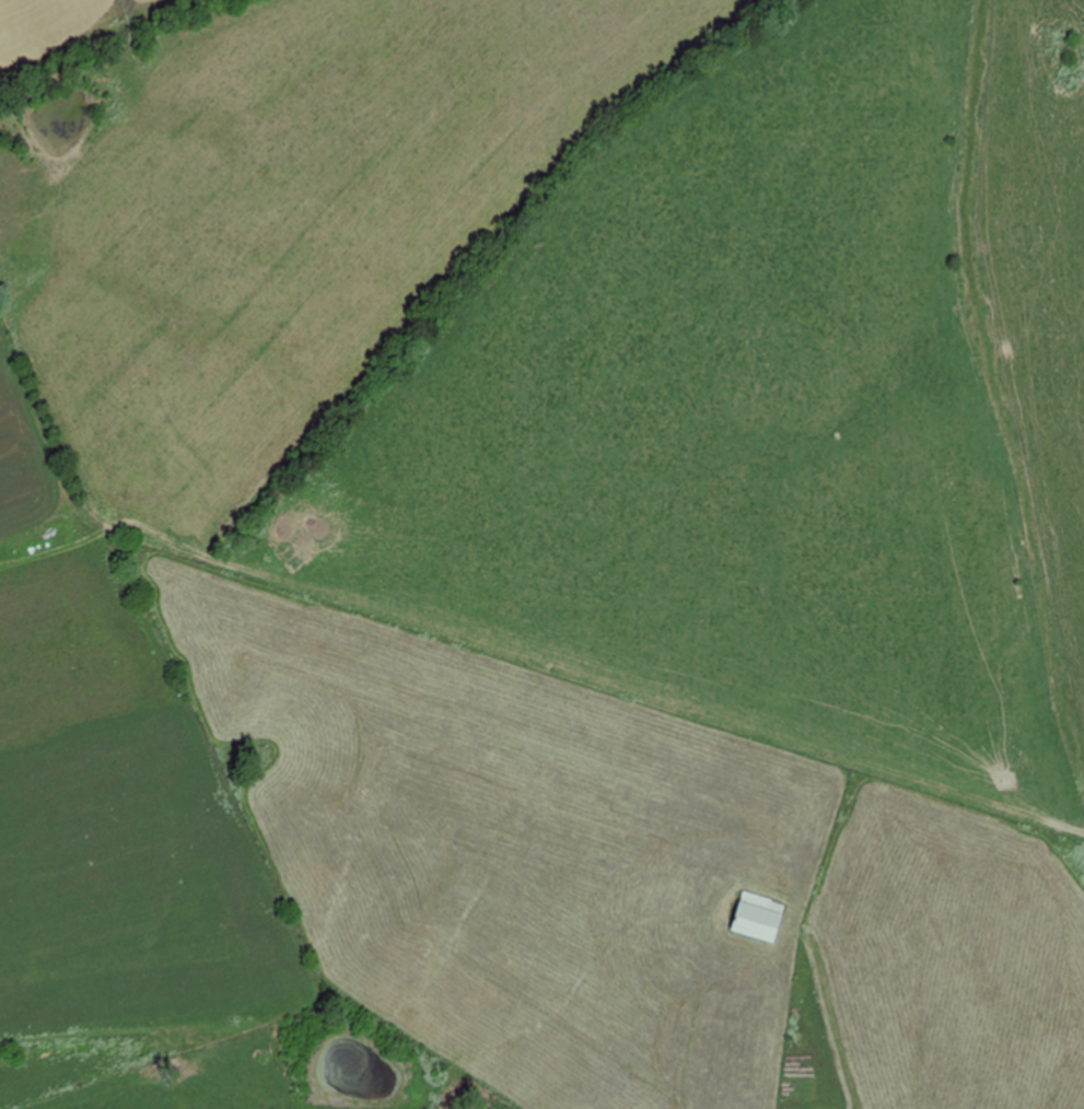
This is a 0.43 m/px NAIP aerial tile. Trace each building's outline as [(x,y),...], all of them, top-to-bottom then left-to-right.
[(787,904),(743,891),(731,931),(774,944),(787,904)]
